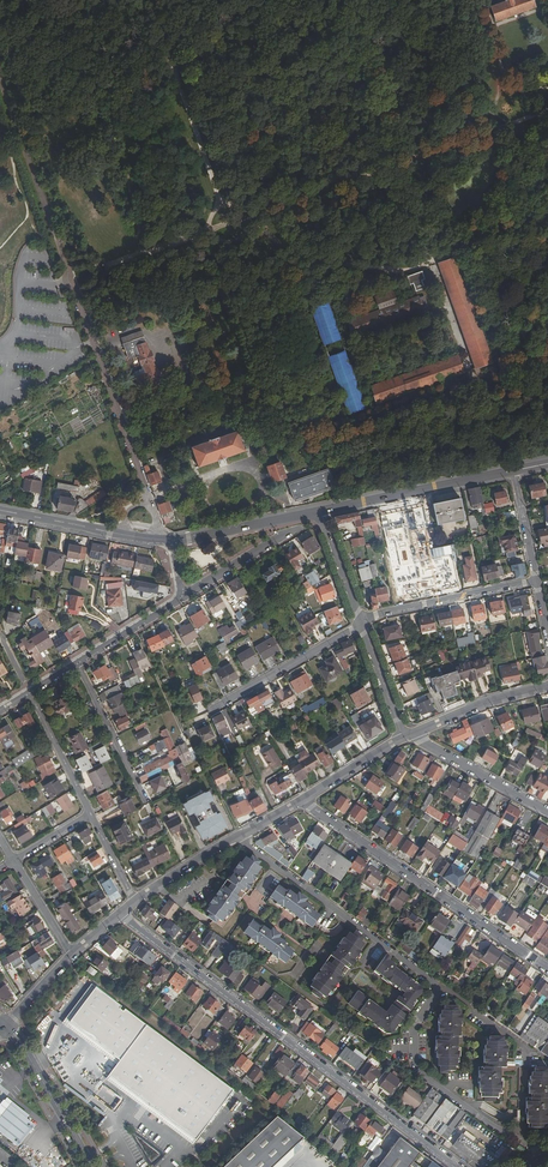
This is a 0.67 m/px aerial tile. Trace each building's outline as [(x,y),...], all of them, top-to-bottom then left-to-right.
[(491,7),(495,22),(535,7),(532,0),(505,0),(506,2),(491,7)] [(108,86),(104,75),(99,76),(102,85),(89,90),(86,81),(79,84),(83,95),(108,86)] [(91,77),(89,81),(91,84),(95,85),(98,82),(98,78),(94,76),(91,77)] [(265,122),(264,118),(243,125),(247,135),(267,128),(266,125),(271,123),(270,120),(265,122)] [(455,257),(435,264),(440,265),(459,271),(455,258),(455,257)] [(440,266),(474,364),(471,365),(467,366),(466,367),(468,371),(493,361),(487,345),(489,344),(487,341),(488,341),(487,338),(489,337),(488,334),(484,335),(462,272),(440,266)] [(427,278),(426,278),(423,270),(408,276),(410,283),(413,282),(416,290),(430,286),(427,278)] [(370,313),(347,321),(352,336),(425,311),(419,296),(398,303),(394,290),(375,297),(380,310),(377,311),(376,308),(369,310),(370,313)] [(353,305),(362,302),(359,293),(350,296),(353,305)] [(329,301),(312,307),(349,413),(372,405),(369,397),(368,398),(367,398),(363,399),(330,303),(329,301)] [(538,325),(544,343),(547,342),(547,338),(546,339),(541,324),(538,325)] [(144,335),(141,328),(121,336),(123,342),(144,335)] [(136,359),(140,357),(141,360),(142,364),(144,363),(145,367),(136,371),(137,375),(136,375),(139,385),(150,381),(153,391),(162,387),(159,378),(161,378),(158,368),(156,369),(153,360),(155,360),(151,349),(150,350),(144,335),(123,342),(129,358),(135,356),(136,359)] [(459,354),(371,386),(377,403),(457,375),(468,371),(466,367),(463,368),(459,354)] [(211,440),(191,446),(198,466),(218,459),(225,457),(245,450),(238,431),(218,437),(211,439),(211,440)] [(366,441),(363,432),(341,440),(344,449),(366,441)] [(281,462),(268,466),(273,481),(286,476),(281,462)] [(145,466),(152,485),(162,481),(161,479),(158,471),(152,474),(148,464),(145,466)] [(289,482),(296,500),(336,486),(335,482),(337,481),(335,474),(332,475),(330,468),(289,482)] [(42,482),(26,478),(24,489),(40,492),(42,482)] [(57,487),(78,491),(79,486),(58,482),(57,487)] [(544,482),(530,485),(532,497),(546,495),(544,482)] [(480,507),(482,515),(487,514),(487,512),(485,503),(484,501),(483,501),(480,486),(470,488),(472,503),(477,502),(478,507),(480,507)] [(106,494),(102,488),(86,500),(90,506),(106,494)] [(496,499),(497,502),(508,500),(505,490),(495,492),(495,494),(493,495),(494,500),(496,499)] [(81,493),(75,512),(77,514),(90,506),(86,500),(81,493)] [(59,495),(57,508),(58,508),(73,511),(76,499),(59,495)] [(462,497),(435,502),(439,523),(466,518),(462,497)] [(158,503),(161,513),(172,509),(169,499),(158,503)] [(414,512),(416,520),(431,517),(428,500),(418,502),(419,511),(414,512)] [(494,501),(485,503),(487,512),(496,511),(494,501)] [(373,531),(374,531),(377,542),(380,541),(373,509),(366,511),(368,519),(362,520),(363,527),(372,525),(373,531)] [(360,511),(335,516),(338,523),(339,523),(345,521),(354,520),(356,527),(359,526),(361,537),(353,539),(355,546),(367,544),(360,511)] [(3,535),(4,530),(7,531),(8,524),(0,523),(0,534),(3,535)] [(425,548),(433,547),(429,531),(421,533),(415,534),(413,527),(397,530),(401,553),(402,553),(403,557),(395,559),(399,582),(407,580),(409,592),(418,590),(417,587),(424,585),(425,589),(441,585),(438,570),(437,570),(434,556),(426,557),(425,548)] [(545,542),(546,548),(547,547),(547,527),(539,529),(542,543),(545,542)] [(19,530),(9,528),(7,538),(6,545),(16,547),(18,539),(19,530)] [(498,533),(502,548),(506,547),(508,556),(517,555),(516,549),(519,549),(515,530),(498,533)] [(310,531),(297,536),(299,542),(312,536),(310,531)] [(320,547),(313,536),(303,543),(310,554),(320,547)] [(18,539),(16,547),(15,553),(27,555),(29,543),(25,542),(22,541),(22,539),(18,539)] [(74,543),(69,542),(67,556),(85,559),(87,547),(77,545),(74,545),(74,543)] [(106,558),(108,546),(93,543),(90,557),(100,559),(101,557),(106,558)] [(26,560),(39,562),(42,549),(35,547),(35,550),(29,549),(26,560)] [(298,547),(286,554),(295,570),(307,562),(298,547)] [(113,551),(111,563),(135,568),(137,555),(133,555),(134,553),(119,550),(119,552),(113,551)] [(60,571),(63,556),(57,554),(56,554),(56,555),(50,554),(47,568),(60,571)] [(154,559),(137,555),(135,568),(152,572),(154,559)] [(467,564),(463,564),(466,578),(471,577),(471,580),(477,579),(473,555),(466,556),(467,564)] [(372,577),(370,567),(371,566),(371,565),(370,559),(366,561),(367,567),(360,569),(363,580),(372,577)] [(526,570),(524,562),(523,562),(519,563),(515,564),(517,575),(521,574),(520,571),(526,570)] [(270,568),(271,570),(263,574),(269,583),(271,582),(270,580),(281,573),(280,571),(286,567),(283,563),(277,566),(276,564),(270,568)] [(482,567),(485,579),(499,575),(497,565),(497,564),(482,567)] [(314,570),(306,576),(309,579),(313,585),(321,580),(314,570)] [(459,582),(457,572),(447,574),(449,586),(454,585),(454,583),(459,582)] [(85,584),(86,578),(74,575),(72,586),(86,589),(87,584),(85,584)] [(237,577),(228,582),(237,596),(247,591),(237,577)] [(309,579),(303,582),(307,589),(313,585),(309,579)] [(158,584),(134,580),(132,589),(142,590),(142,597),(148,598),(159,591),(158,584)] [(106,584),(109,605),(120,604),(118,588),(120,588),(124,588),(123,582),(106,584)] [(335,596),(331,583),(319,587),(324,600),(335,596)] [(307,589),(303,591),(305,596),(316,589),(313,585),(307,589)] [(373,601),(372,601),(373,608),(380,606),(378,600),(376,589),(375,585),(372,586),(373,591),(371,591),(373,601)] [(387,587),(376,589),(378,600),(389,598),(387,587)] [(83,597),(70,594),(67,613),(74,614),(78,614),(79,605),(80,603),(82,604),(83,597)] [(206,602),(213,613),(227,605),(220,594),(206,602)] [(520,595),(521,596),(524,611),(524,615),(531,614),(529,603),(528,603),(526,594),(520,595)] [(510,598),(513,613),(524,611),(521,596),(510,598)] [(490,602),(493,614),(507,611),(504,599),(490,602)] [(307,633),(313,630),(311,627),(310,626),(314,624),(319,621),(316,614),(308,601),(305,604),(309,612),(299,618),(307,633)] [(483,604),(471,606),(474,620),(486,618),(483,604)] [(331,623),(342,619),(338,606),(326,610),(331,623)] [(463,608),(451,610),(453,622),(454,623),(466,621),(463,608)] [(210,619),(203,609),(191,616),(197,626),(210,619)] [(438,613),(440,625),(453,622),(451,610),(438,613)] [(19,613),(8,611),(6,622),(17,624),(19,613)] [(434,614),(418,617),(420,626),(435,623),(434,614)] [(236,619),(242,629),(243,629),(245,628),(244,627),(239,618),(236,619)] [(92,620),(89,625),(99,630),(102,625),(92,620)] [(192,623),(178,629),(185,642),(192,639),(199,635),(192,623)] [(420,626),(422,632),(437,629),(435,623),(420,626)] [(400,624),(390,626),(393,638),(402,636),(400,624)] [(69,631),(65,633),(66,635),(66,636),(71,644),(86,635),(80,625),(74,629),(74,630),(70,633),(69,631)] [(223,627),(219,629),(225,640),(227,643),(232,640),(230,636),(239,631),(236,626),(231,629),(228,625),(224,627),(223,627)] [(528,631),(530,641),(533,658),(535,657),(542,656),(540,650),(542,650),(538,634),(540,633),(539,628),(528,631)] [(46,630),(31,639),(32,641),(39,652),(54,643),(54,642),(46,630)] [(168,630),(160,634),(165,645),(174,641),(168,630)] [(470,636),(457,639),(459,647),(466,644),(475,641),(474,632),(469,633),(470,636)] [(147,639),(152,650),(165,645),(160,634),(159,633),(147,639)] [(298,635),(302,643),(307,641),(302,633),(298,635)] [(54,642),(54,643),(59,652),(71,644),(66,636),(66,635),(54,642)] [(27,663),(30,669),(39,664),(38,662),(43,659),(39,652),(32,641),(29,643),(25,636),(19,639),(21,642),(17,644),(21,650),(26,648),(34,659),(27,663)] [(272,637),(255,646),(263,659),(269,656),(268,654),(279,648),(272,637)] [(341,643),(344,648),(336,653),(342,662),(346,660),(343,655),(355,648),(350,638),(341,643)] [(217,645),(221,652),(230,648),(229,646),(227,643),(225,640),(217,645)] [(402,643),(389,647),(395,662),(396,661),(407,657),(402,643)] [(260,661),(251,646),(237,654),(247,669),(260,661)] [(132,650),(135,657),(140,668),(149,664),(141,647),(137,650),(136,648),(132,650)] [(442,651),(439,650),(443,660),(447,658),(445,652),(442,651)] [(539,672),(547,670),(547,662),(546,654),(542,656),(535,657),(539,672)] [(191,663),(198,675),(203,672),(201,670),(211,665),(206,655),(191,663)] [(330,658),(332,661),(321,668),(327,679),(342,671),(334,656),(330,658)] [(488,656),(472,661),(477,676),(484,673),(484,671),(492,668),(488,656)] [(139,681),(136,676),(142,673),(140,668),(135,657),(129,660),(135,672),(122,678),(127,687),(139,681)] [(400,671),(411,667),(407,657),(396,661),(400,671)] [(470,676),(471,680),(478,678),(477,676),(472,661),(461,664),(462,665),(457,667),(458,669),(432,677),(436,690),(442,688),(444,697),(458,693),(455,681),(461,679),(470,676)] [(503,672),(505,682),(521,679),(519,669),(517,661),(511,663),(513,670),(503,672)] [(231,663),(218,670),(222,679),(225,684),(238,677),(231,663)] [(511,663),(502,665),(503,672),(513,670),(511,663)] [(103,680),(111,675),(104,664),(93,671),(97,677),(101,675),(103,680)] [(226,686),(221,679),(222,679),(218,670),(213,673),(222,688),(226,686)] [(296,678),(291,681),(298,691),(312,683),(306,672),(305,673),(303,670),(294,676),(296,678)] [(420,689),(414,676),(403,682),(408,694),(420,689)] [(190,691),(186,693),(191,703),(195,701),(195,702),(203,698),(196,682),(188,686),(190,691)] [(117,684),(104,691),(108,698),(121,691),(117,684)] [(363,686),(351,693),(359,705),(370,698),(363,686)] [(281,687),(275,691),(283,707),(297,699),(291,688),(285,692),(281,687)] [(268,689),(258,694),(261,700),(271,695),(268,689)] [(115,712),(118,710),(120,715),(122,715),(126,712),(127,712),(121,700),(124,698),(121,691),(108,698),(107,698),(115,712)] [(419,703),(418,704),(418,705),(421,710),(422,714),(434,709),(430,699),(433,697),(431,691),(417,697),(419,703)] [(247,700),(250,706),(261,700),(258,694),(247,700)] [(70,708),(64,696),(58,699),(60,701),(52,705),(57,714),(70,708)] [(308,705),(307,703),(302,706),(306,714),(308,713),(322,705),(328,702),(324,696),(308,705)] [(332,700),(336,706),(342,702),(338,696),(332,700)] [(418,705),(413,707),(415,713),(421,710),(418,705)] [(537,706),(523,709),(526,722),(540,718),(537,706)] [(244,710),(232,717),(237,727),(242,724),(245,730),(253,726),(244,710)] [(33,723),(27,712),(13,719),(17,727),(26,722),(28,725),(33,723)] [(126,716),(128,715),(126,712),(122,715),(123,717),(122,718),(121,717),(116,720),(121,730),(126,727),(125,725),(130,722),(126,716)] [(194,715),(193,712),(184,716),(186,720),(194,715)] [(357,712),(350,716),(354,722),(361,718),(357,712)] [(486,718),(483,712),(469,718),(472,724),(486,718)] [(514,725),(508,712),(498,717),(505,730),(514,725)] [(222,713),(212,717),(221,736),(231,731),(222,713)] [(382,730),(374,717),(360,725),(368,738),(371,736),(372,737),(375,735),(374,734),(376,733),(377,734),(382,730)] [(477,737),(494,729),(489,717),(472,725),(477,737)] [(451,733),(455,742),(475,733),(468,718),(463,720),(466,727),(458,730),(457,727),(453,729),(454,731),(451,733)] [(286,726),(289,731),(298,726),(294,721),(286,726)] [(358,735),(351,723),(338,731),(341,735),(345,743),(358,735)] [(0,728),(0,740),(5,748),(15,742),(12,738),(15,736),(8,724),(0,728)] [(214,734),(209,724),(198,728),(203,739),(214,734)] [(167,727),(162,730),(165,736),(168,735),(170,734),(167,727)] [(528,732),(540,737),(542,733),(528,727),(525,732),(527,733),(528,732)] [(150,738),(145,729),(135,734),(139,743),(150,738)] [(262,730),(255,734),(258,741),(266,737),(262,730)] [(69,737),(73,744),(75,748),(73,749),(75,753),(87,747),(80,732),(69,737)] [(158,752),(167,747),(173,759),(174,759),(180,756),(176,747),(175,748),(168,735),(165,736),(153,742),(158,752)] [(341,735),(327,744),(333,754),(347,745),(345,743),(341,735)] [(90,753),(94,751),(100,762),(109,758),(101,741),(87,747),(90,753)] [(180,745),(176,747),(180,756),(182,759),(191,755),(191,757),(197,754),(195,750),(191,752),(186,742),(180,744),(180,745)] [(283,763),(274,747),(263,753),(270,765),(271,765),(274,769),(283,763)] [(35,748),(29,752),(32,757),(38,753),(35,748)] [(499,754),(488,748),(483,757),(494,763),(499,754)] [(29,752),(28,749),(11,760),(15,767),(32,757),(29,752)] [(326,751),(324,749),(319,753),(326,766),(334,761),(328,750),(326,751)] [(540,766),(546,755),(536,749),(530,761),(540,766)] [(314,751),(298,761),(300,764),(305,772),(320,762),(314,751)] [(425,773),(426,771),(427,772),(434,759),(431,757),(430,759),(420,753),(413,764),(424,770),(423,771),(425,773)] [(40,773),(39,774),(41,779),(56,771),(47,754),(41,757),(40,755),(34,759),(40,773)] [(80,758),(77,760),(82,771),(91,767),(86,755),(82,757),(82,756),(80,757),(80,758)] [(518,775),(521,769),(523,770),(529,758),(522,755),(517,763),(512,760),(507,769),(518,775)] [(181,773),(180,774),(184,783),(190,779),(182,759),(180,756),(174,759),(181,773)] [(161,758),(144,767),(147,773),(152,770),(164,764),(161,758)] [(169,762),(164,764),(152,770),(153,772),(155,771),(156,773),(163,770),(163,771),(168,768),(168,767),(170,766),(169,762)] [(387,775),(398,783),(407,770),(405,769),(395,762),(387,775)] [(292,769),(293,771),(298,779),(299,781),(308,776),(305,772),(300,764),(292,769)] [(433,764),(427,774),(438,780),(444,770),(433,764)] [(231,777),(225,765),(212,772),(218,784),(231,777)] [(103,766),(91,772),(97,783),(94,785),(97,790),(111,783),(103,766)] [(270,785),(275,793),(298,779),(293,771),(287,775),(289,778),(285,780),(283,777),(270,785)] [(414,772),(412,774),(422,781),(424,777),(417,772),(415,774),(414,772)] [(147,773),(139,777),(142,781),(149,778),(149,777),(147,773)] [(534,786),(542,790),(545,793),(547,788),(547,776),(542,773),(534,786)] [(532,774),(527,783),(532,785),(537,777),(532,774)] [(384,783),(373,775),(366,786),(377,794),(384,783)] [(149,781),(154,794),(165,789),(159,776),(149,781)] [(240,777),(244,788),(249,798),(256,795),(255,791),(251,793),(243,776),(240,777)] [(57,778),(44,786),(51,798),(64,791),(57,778)] [(451,779),(444,793),(453,799),(456,794),(461,785),(451,779)] [(463,782),(461,785),(456,794),(465,799),(472,787),(463,782)] [(107,790),(96,795),(103,809),(118,801),(121,800),(119,795),(112,798),(107,790)] [(204,791),(198,794),(216,833),(223,829),(222,827),(228,825),(220,811),(217,812),(216,810),(214,812),(208,801),(214,798),(209,790),(205,792),(204,791)] [(63,811),(73,804),(66,792),(56,798),(63,811)] [(413,797),(413,798),(411,802),(414,804),(419,794),(416,792),(414,795),(413,797)] [(435,795),(430,793),(422,809),(426,811),(428,807),(435,795)] [(201,823),(196,825),(203,838),(208,835),(209,837),(216,833),(198,794),(189,799),(187,800),(188,801),(184,803),(190,813),(194,811),(201,823)] [(121,800),(118,801),(125,815),(127,814),(137,809),(130,795),(121,800)] [(251,801),(257,813),(266,807),(259,796),(251,801)] [(352,803),(342,796),(334,806),(345,813),(352,803)] [(232,805),(236,814),(253,807),(249,798),(232,805)] [(357,805),(350,814),(355,817),(357,819),(361,822),(367,813),(359,806),(361,803),(358,801),(356,804),(357,805)] [(377,801),(375,803),(385,810),(387,807),(377,801)] [(393,801),(383,815),(387,819),(397,804),(393,801)] [(484,808),(472,801),(463,817),(456,830),(462,833),(464,829),(462,827),(467,819),(469,816),(476,820),(477,821),(484,808)] [(49,814),(55,810),(50,802),(44,806),(49,814)] [(508,810),(506,810),(501,819),(498,825),(500,826),(503,822),(505,818),(514,823),(522,810),(511,804),(508,810)] [(8,806),(0,811),(0,812),(7,823),(12,819),(10,816),(13,814),(8,806)] [(426,811),(426,812),(441,821),(443,817),(428,807),(426,811)] [(501,819),(486,811),(476,830),(471,840),(485,848),(489,842),(498,825),(501,819)] [(443,817),(441,821),(456,830),(463,817),(457,814),(456,817),(446,812),(443,817)] [(30,815),(25,818),(18,822),(14,825),(16,828),(32,819),(30,815)] [(180,830),(181,832),(186,829),(179,816),(167,822),(173,833),(180,830)] [(155,817),(141,824),(143,827),(157,820),(155,817)] [(296,817),(278,828),(285,837),(287,836),(289,839),(290,839),(293,835),(303,829),(296,817)] [(416,817),(408,827),(413,831),(420,820),(416,817)] [(505,818),(503,822),(511,827),(514,823),(505,818)] [(161,827),(157,820),(143,827),(147,835),(161,827)] [(132,838),(124,821),(112,827),(120,844),(132,838)] [(372,830),(383,838),(390,828),(379,821),(372,830)] [(535,837),(546,842),(547,838),(547,827),(542,824),(535,837)] [(24,826),(14,832),(20,842),(32,834),(30,831),(28,832),(24,826)] [(92,832),(88,826),(79,832),(84,841),(90,837),(88,834),(92,832)] [(314,832),(313,831),(307,838),(318,846),(324,838),(325,839),(328,834),(318,827),(314,832)] [(476,830),(472,827),(466,837),(471,840),(476,830)] [(386,839),(396,846),(403,836),(393,829),(386,839)] [(525,844),(529,836),(518,830),(514,838),(525,844)] [(456,831),(454,834),(468,843),(471,840),(466,837),(456,831)] [(263,839),(266,845),(264,849),(287,866),(288,866),(291,862),(272,849),(274,845),(279,842),(277,839),(278,838),(274,832),(263,839)] [(454,834),(442,851),(434,863),(429,870),(433,873),(438,865),(435,870),(444,876),(452,866),(450,865),(459,853),(461,854),(463,851),(468,843),(454,834)] [(70,840),(66,842),(73,853),(76,851),(73,846),(70,840)] [(401,850),(412,858),(418,848),(407,840),(401,850)] [(468,843),(463,851),(478,860),(485,848),(471,840),(468,843)] [(442,851),(428,841),(417,857),(423,861),(426,857),(434,863),(442,851)] [(485,848),(499,857),(499,858),(504,850),(489,842),(485,848)] [(147,848),(144,850),(148,858),(150,863),(152,867),(171,857),(164,843),(149,851),(147,848)] [(71,856),(64,844),(54,850),(61,862),(71,856)] [(293,844),(289,848),(294,857),(298,851),(293,844)] [(324,845),(314,860),(328,869),(338,855),(324,845)] [(102,860),(96,850),(81,859),(83,862),(89,859),(94,865),(102,860)] [(77,852),(73,854),(77,861),(82,859),(77,852)] [(52,860),(47,853),(31,864),(38,877),(46,872),(43,867),(52,860)] [(234,871),(235,871),(231,876),(229,880),(232,883),(240,888),(242,890),(245,887),(247,888),(251,882),(249,881),(251,878),(253,879),(256,876),(258,873),(256,871),(260,865),(258,863),(260,860),(252,855),(250,858),(247,856),(242,863),(239,861),(234,867),(236,868),(234,871)] [(352,864),(338,855),(328,869),(342,879),(351,866),(352,864)] [(359,856),(356,861),(355,860),(352,864),(351,866),(361,873),(369,862),(368,862),(369,860),(365,857),(364,859),(359,856)] [(148,858),(133,865),(136,872),(150,863),(148,858)] [(525,861),(518,858),(514,866),(520,870),(525,861)] [(152,867),(150,863),(136,872),(138,876),(144,873),(144,872),(153,868),(152,867)] [(385,874),(372,865),(361,881),(375,890),(385,874)] [(453,865),(444,878),(459,887),(468,875),(453,865)] [(528,875),(534,879),(537,880),(540,875),(531,869),(528,875)] [(61,872),(52,878),(59,890),(60,892),(66,888),(67,891),(71,888),(73,887),(70,881),(66,883),(65,880),(61,872)] [(304,872),(301,876),(307,880),(310,876),(304,872)] [(528,875),(524,880),(530,885),(534,879),(528,875)] [(385,880),(390,884),(382,895),(387,899),(396,887),(395,887),(398,883),(387,876),(385,880)] [(466,881),(460,888),(473,897),(480,886),(483,882),(475,876),(470,883),(466,881)] [(0,893),(0,902),(18,891),(9,877),(5,880),(5,881),(2,883),(7,892),(3,895),(1,893),(0,893)] [(120,894),(110,878),(101,884),(111,899),(120,894)] [(232,883),(228,888),(236,894),(240,888),(232,883)] [(225,886),(223,884),(216,893),(218,895),(225,886)] [(277,901),(276,901),(282,906),(283,905),(284,904),(287,906),(290,902),(295,906),(299,910),(297,913),(300,915),(299,917),(298,917),(304,922),(305,921),(311,926),(319,914),(312,909),(310,908),(312,906),(305,901),(307,898),(298,892),(296,895),(289,889),(287,891),(285,890),(278,884),(270,895),(277,901)] [(206,911),(210,913),(208,916),(215,922),(217,919),(221,921),(225,914),(227,916),(230,912),(232,910),(229,908),(231,905),(234,907),(239,900),(236,899),(238,895),(236,894),(228,888),(225,886),(218,895),(216,898),(214,897),(210,902),(212,904),(206,911)] [(489,892),(480,886),(473,897),(472,898),(473,899),(471,903),(478,908),(483,900),(488,904),(493,897),(496,892),(497,891),(492,888),(489,892)] [(400,889),(391,903),(401,910),(410,896),(400,889)] [(60,892),(59,890),(52,895),(54,899),(62,894),(60,892)] [(104,905),(103,904),(109,901),(103,890),(84,901),(90,912),(104,905)] [(346,891),(342,897),(347,901),(351,895),(346,891)] [(496,892),(493,897),(500,902),(504,897),(496,892)] [(20,894),(8,901),(12,907),(14,906),(20,915),(30,909),(28,905),(29,905),(26,900),(25,901),(20,894)] [(493,897),(488,904),(485,909),(495,915),(498,910),(500,910),(504,904),(500,902),(493,897)] [(179,906),(170,899),(159,912),(168,919),(169,919),(179,906)] [(65,901),(56,907),(64,919),(72,931),(80,926),(73,914),(65,901)] [(287,906),(286,907),(291,911),(295,906),(290,902),(287,906)] [(150,918),(154,921),(157,917),(153,914),(154,911),(146,905),(142,912),(149,918),(150,918)] [(299,910),(295,906),(291,911),(296,915),(297,913),(299,910)] [(370,911),(363,907),(357,917),(363,921),(370,911)] [(509,907),(501,920),(508,924),(512,927),(515,923),(520,915),(509,907)] [(406,909),(400,919),(410,925),(416,916),(406,909)] [(444,914),(439,910),(430,923),(443,932),(451,921),(443,915),(444,914)] [(37,916),(34,911),(32,912),(26,916),(32,925),(29,927),(33,934),(44,927),(37,916)] [(523,911),(520,915),(515,923),(527,932),(532,925),(536,920),(523,911)] [(528,935),(539,943),(547,930),(547,926),(542,921),(544,919),(539,915),(536,920),(532,925),(534,926),(528,935)] [(423,920),(416,916),(410,925),(417,930),(423,920)] [(162,928),(173,936),(179,927),(169,919),(168,919),(162,928)] [(278,956),(286,962),(294,951),(286,945),(285,944),(286,942),(280,938),(278,937),(270,931),(269,930),(263,925),(261,927),(260,926),(252,920),(244,931),(252,937),(251,938),(254,940),(255,939),(273,952),(272,953),(278,957),(278,956)] [(374,921),(370,926),(377,931),(381,926),(374,921)] [(318,923),(315,929),(321,933),(325,928),(318,923)] [(470,941),(474,935),(472,934),(470,932),(472,928),(468,926),(459,940),(458,940),(454,946),(461,951),(462,947),(460,946),(462,943),(466,938),(470,941)] [(273,928),(270,931),(278,937),(280,933),(273,928)] [(220,941),(211,953),(218,958),(229,942),(227,941),(211,929),(201,943),(200,943),(203,946),(211,935),(220,941)] [(341,943),(338,946),(335,952),(332,955),(335,958),(344,964),(345,965),(348,962),(351,965),(355,959),(354,958),(356,955),(357,956),(360,952),(362,950),(360,948),(365,942),(361,939),(364,936),(356,930),(354,934),(350,931),(346,938),(343,936),(339,942),(341,943)] [(46,945),(53,941),(47,931),(32,941),(38,951),(46,946),(46,945)] [(186,932),(181,939),(184,942),(190,935),(186,932)] [(184,942),(184,943),(194,951),(200,943),(201,943),(192,936),(194,934),(191,933),(190,935),(184,942)] [(437,941),(433,947),(442,953),(440,956),(444,959),(456,941),(453,939),(452,941),(442,934),(437,941)] [(547,941),(543,938),(537,947),(547,954),(547,953),(547,941)] [(110,939),(104,946),(97,942),(94,945),(101,950),(103,948),(116,958),(123,949),(110,939)] [(138,943),(137,942),(130,951),(131,952),(138,943)] [(402,942),(399,946),(409,954),(412,950),(413,949),(407,945),(406,946),(402,942)] [(138,943),(131,952),(136,955),(137,955),(150,965),(156,956),(138,943)] [(485,954),(484,956),(481,959),(490,965),(493,962),(494,963),(501,953),(491,946),(485,954)] [(377,948),(371,956),(378,961),(384,952),(377,948)] [(18,949),(8,956),(8,957),(5,959),(8,963),(10,962),(12,965),(23,959),(22,957),(18,949)] [(474,949),(468,957),(478,964),(481,959),(484,956),(474,949)] [(409,954),(416,959),(419,955),(412,950),(409,954)] [(39,952),(24,961),(28,969),(33,966),(35,969),(46,963),(39,952)] [(375,968),(379,971),(383,974),(384,972),(381,970),(386,963),(385,963),(388,959),(391,955),(387,953),(375,968)] [(98,954),(92,963),(102,971),(109,963),(98,954)] [(419,955),(416,959),(422,963),(425,959),(419,955)] [(509,965),(511,966),(514,962),(504,955),(498,964),(501,966),(504,962),(505,962),(502,966),(507,969),(509,965)] [(335,958),(331,963),(339,970),(344,964),(335,958)] [(220,970),(230,978),(238,984),(244,976),(230,965),(232,963),(227,959),(220,970)] [(391,982),(392,981),(403,989),(405,991),(401,996),(399,995),(396,999),(410,1009),(413,1005),(412,1003),(415,998),(419,993),(421,992),(422,987),(419,984),(417,985),(405,976),(406,975),(394,966),(395,964),(388,959),(385,963),(386,963),(381,970),(384,972),(383,974),(386,977),(386,978),(391,982)] [(328,961),(326,960),(320,968),(322,970),(328,961)] [(330,989),(332,990),(334,988),(335,986),(334,985),(337,982),(338,983),(342,976),(340,974),(342,971),(339,970),(331,963),(328,961),(322,970),(320,973),(318,972),(314,978),(316,979),(314,981),(311,986),(314,988),(312,992),(319,997),(322,994),(325,996),(330,989)] [(518,963),(512,972),(519,977),(517,981),(520,984),(525,976),(529,971),(518,963)] [(94,975),(97,971),(91,965),(87,969),(94,975)] [(170,973),(162,967),(152,979),(158,983),(161,980),(163,982),(170,973)] [(176,972),(169,981),(175,986),(179,988),(186,979),(176,972)] [(254,976),(245,988),(260,999),(271,985),(265,981),(264,983),(254,976)] [(534,982),(525,976),(520,984),(517,988),(526,994),(534,982)] [(452,984),(456,987),(460,981),(453,977),(450,981),(453,983),(452,984)] [(139,980),(134,987),(139,990),(141,987),(144,984),(139,980)] [(540,999),(544,1001),(547,995),(547,984),(545,982),(542,980),(536,989),(541,992),(539,995),(542,997),(540,999)] [(8,988),(4,984),(0,989),(0,997),(5,1002),(12,995),(9,991),(10,989),(8,988)] [(202,993),(193,985),(186,994),(196,1001),(202,993)] [(96,986),(69,1021),(118,1060),(107,1074),(194,1140),(232,1090),(96,986)] [(139,990),(135,996),(139,1000),(141,997),(139,995),(143,989),(141,987),(139,990)] [(394,1030),(394,1028),(397,1023),(402,1017),(401,1016),(404,1012),(393,1003),(387,1012),(384,1016),(381,1013),(384,1009),(376,1003),(375,1005),(372,1002),(373,1001),(368,998),(368,997),(367,996),(362,1002),(358,999),(362,992),(360,990),(350,1003),(360,1010),(362,1012),(361,1013),(366,1017),(366,1016),(374,1022),(378,1026),(379,1025),(387,1030),(388,1032),(391,1032),(394,1030)] [(367,996),(362,992),(358,999),(362,1002),(367,996)] [(537,995),(532,992),(524,1004),(528,1008),(533,1000),(535,1001),(536,999),(537,998),(535,997),(537,995)] [(274,993),(266,1003),(274,1008),(279,1012),(287,1002),(274,993)] [(168,1003),(166,1006),(170,1009),(175,1002),(166,995),(163,999),(168,1003)] [(295,1004),(302,1010),(298,1014),(305,1019),(314,1007),(301,996),(295,1004)] [(211,997),(204,1006),(219,1017),(225,1008),(211,997)] [(396,999),(393,1003),(404,1012),(401,1016),(402,1017),(403,1018),(406,1014),(410,1009),(396,999)] [(440,1019),(441,1019),(441,1023),(439,1023),(438,1030),(447,1030),(447,1029),(453,1029),(453,1028),(455,1028),(455,1029),(458,1029),(458,1023),(460,1023),(460,1020),(463,1020),(463,1013),(461,1013),(461,1009),(458,1009),(444,1009),(442,1009),(442,1012),(440,1012),(440,1016),(440,1019)] [(220,1021),(229,1028),(235,1019),(226,1012),(220,1021)] [(165,1015),(163,1018),(180,1032),(182,1029),(165,1015)] [(524,1031),(521,1035),(532,1044),(536,1047),(538,1048),(541,1050),(547,1039),(547,1037),(546,1036),(547,1033),(547,1023),(535,1015),(524,1031)] [(311,1024),(307,1021),(301,1029),(304,1032),(311,1024)] [(311,1024),(304,1032),(320,1043),(326,1035),(311,1024)] [(512,1029),(520,1035),(521,1035),(524,1031),(517,1026),(515,1028),(514,1027),(512,1029)] [(245,1027),(239,1035),(250,1043),(257,1034),(252,1030),(251,1032),(245,1027)] [(182,1029),(180,1032),(187,1037),(190,1034),(183,1028),(182,1029)] [(222,1039),(215,1033),(210,1029),(205,1035),(208,1037),(205,1043),(214,1050),(222,1039)] [(485,1049),(485,1051),(486,1051),(486,1054),(483,1054),(483,1061),(492,1061),(492,1059),(498,1059),(498,1058),(500,1058),(500,1059),(503,1060),(503,1054),(505,1054),(505,1051),(507,1051),(507,1044),(505,1044),(505,1040),(503,1040),(503,1036),(499,1036),(499,1035),(495,1035),(495,1036),(490,1036),(490,1039),(488,1040),(487,1044),(485,1044),(485,1049)] [(441,1064),(441,1071),(448,1071),(449,1071),(450,1068),(455,1069),(455,1065),(457,1065),(457,1056),(460,1057),(460,1052),(460,1049),(458,1049),(459,1046),(456,1046),(456,1040),(452,1040),(452,1041),(450,1041),(450,1040),(444,1040),(444,1039),(436,1038),(436,1045),(438,1045),(438,1049),(437,1049),(437,1051),(437,1056),(440,1056),(439,1064),(441,1064)] [(328,1052),(334,1056),(340,1048),(327,1039),(322,1047),(325,1050),(324,1051),(327,1054),(328,1052)] [(285,1049),(281,1046),(274,1055),(278,1059),(285,1049)] [(346,1046),(340,1055),(358,1069),(367,1057),(356,1048),(353,1052),(346,1046)] [(66,1068),(78,1079),(86,1070),(78,1061),(87,1053),(84,1050),(66,1068)] [(253,1062),(243,1054),(236,1063),(247,1070),(253,1062)] [(296,1064),(282,1054),(273,1066),(287,1076),(289,1073),(296,1064)] [(296,1064),(289,1073),(302,1083),(305,1079),(304,1078),(309,1071),(297,1062),(296,1064)] [(381,1071),(369,1062),(361,1073),(369,1078),(368,1079),(373,1082),(381,1071)] [(259,1083),(259,1082),(260,1083),(267,1074),(257,1066),(250,1076),(259,1083)] [(483,1066),(479,1066),(479,1070),(487,1070),(487,1071),(493,1071),(493,1073),(495,1072),(498,1072),(498,1076),(501,1076),(501,1072),(501,1066),(492,1066),(483,1066)] [(530,1083),(531,1083),(531,1086),(528,1086),(528,1093),(537,1094),(537,1091),(543,1092),(543,1090),(545,1091),(545,1092),(547,1092),(547,1068),(536,1068),(535,1072),(532,1072),(532,1075),(530,1075),(530,1080),(530,1083)] [(482,1096),(483,1096),(483,1099),(483,1102),(488,1102),(492,1102),(493,1100),(498,1100),(498,1096),(499,1096),(500,1088),(503,1088),(503,1083),(502,1081),(501,1081),(501,1076),(498,1076),(498,1072),(495,1072),(493,1073),(493,1071),(487,1071),(487,1070),(479,1070),(478,1077),(480,1077),(480,1080),(479,1082),(479,1087),(482,1087),(482,1096)] [(402,1081),(391,1073),(381,1086),(392,1094),(402,1081)] [(311,1075),(306,1081),(315,1088),(320,1081),(311,1075)] [(245,1076),(243,1079),(256,1089),(258,1087),(258,1086),(245,1076)] [(85,1087),(96,1094),(101,1086),(90,1079),(85,1087)] [(336,1090),(328,1084),(322,1092),(329,1097),(331,1094),(332,1095),(336,1090)] [(303,1085),(297,1093),(301,1096),(307,1088),(303,1085)] [(410,1086),(402,1097),(417,1108),(425,1098),(410,1086)] [(111,1099),(116,1091),(108,1087),(104,1094),(111,1099)] [(433,1088),(414,1114),(427,1124),(442,1103),(446,1098),(433,1088)] [(283,1099),(282,1101),(286,1104),(292,1096),(287,1091),(282,1098),(283,1099)] [(333,1098),(333,1097),(328,1104),(334,1108),(339,1102),(341,1103),(345,1098),(337,1093),(333,1098)] [(527,1097),(527,1101),(534,1102),(534,1103),(541,1103),(541,1104),(543,1104),(543,1103),(546,1103),(546,1108),(547,1108),(547,1098),(528,1097),(527,1097)] [(15,1142),(32,1121),(3,1098),(1,1100),(0,1099),(0,1130),(15,1142)] [(232,1098),(230,1104),(232,1105),(230,1110),(236,1112),(240,1101),(232,1098)] [(443,1103),(442,1103),(427,1124),(447,1139),(456,1127),(467,1113),(466,1113),(447,1098),(443,1103)] [(547,1119),(547,1108),(546,1108),(546,1103),(543,1103),(543,1104),(541,1104),(541,1103),(534,1103),(534,1102),(527,1101),(526,1109),(528,1109),(528,1112),(527,1112),(527,1114),(527,1119),(530,1119),(529,1127),(531,1127),(531,1133),(540,1134),(540,1132),(545,1132),(545,1126),(547,1126),(547,1119)] [(332,1119),(336,1122),(342,1114),(337,1111),(332,1119)] [(371,1121),(362,1113),(355,1122),(365,1129),(371,1121)] [(351,1121),(342,1114),(336,1122),(335,1124),(334,1125),(343,1132),(347,1127),(351,1121)] [(303,1137),(276,1117),(223,1166),(272,1166),(303,1137)] [(385,1130),(373,1120),(355,1144),(362,1148),(374,1133),(379,1137),(382,1134),(385,1130)] [(343,1132),(337,1140),(332,1147),(339,1153),(348,1141),(345,1139),(351,1130),(347,1127),(343,1132)] [(493,1162),(496,1165),(501,1161),(464,1133),(455,1145),(485,1166),(489,1166),(493,1162)] [(318,1137),(331,1147),(332,1147),(337,1140),(333,1136),(329,1140),(320,1134),(318,1137)] [(400,1137),(378,1166),(410,1166),(411,1165),(413,1162),(421,1152),(400,1137)] [(503,1161),(510,1151),(505,1147),(498,1157),(503,1161)] [(363,1157),(356,1166),(363,1166),(368,1160),(363,1157)]
